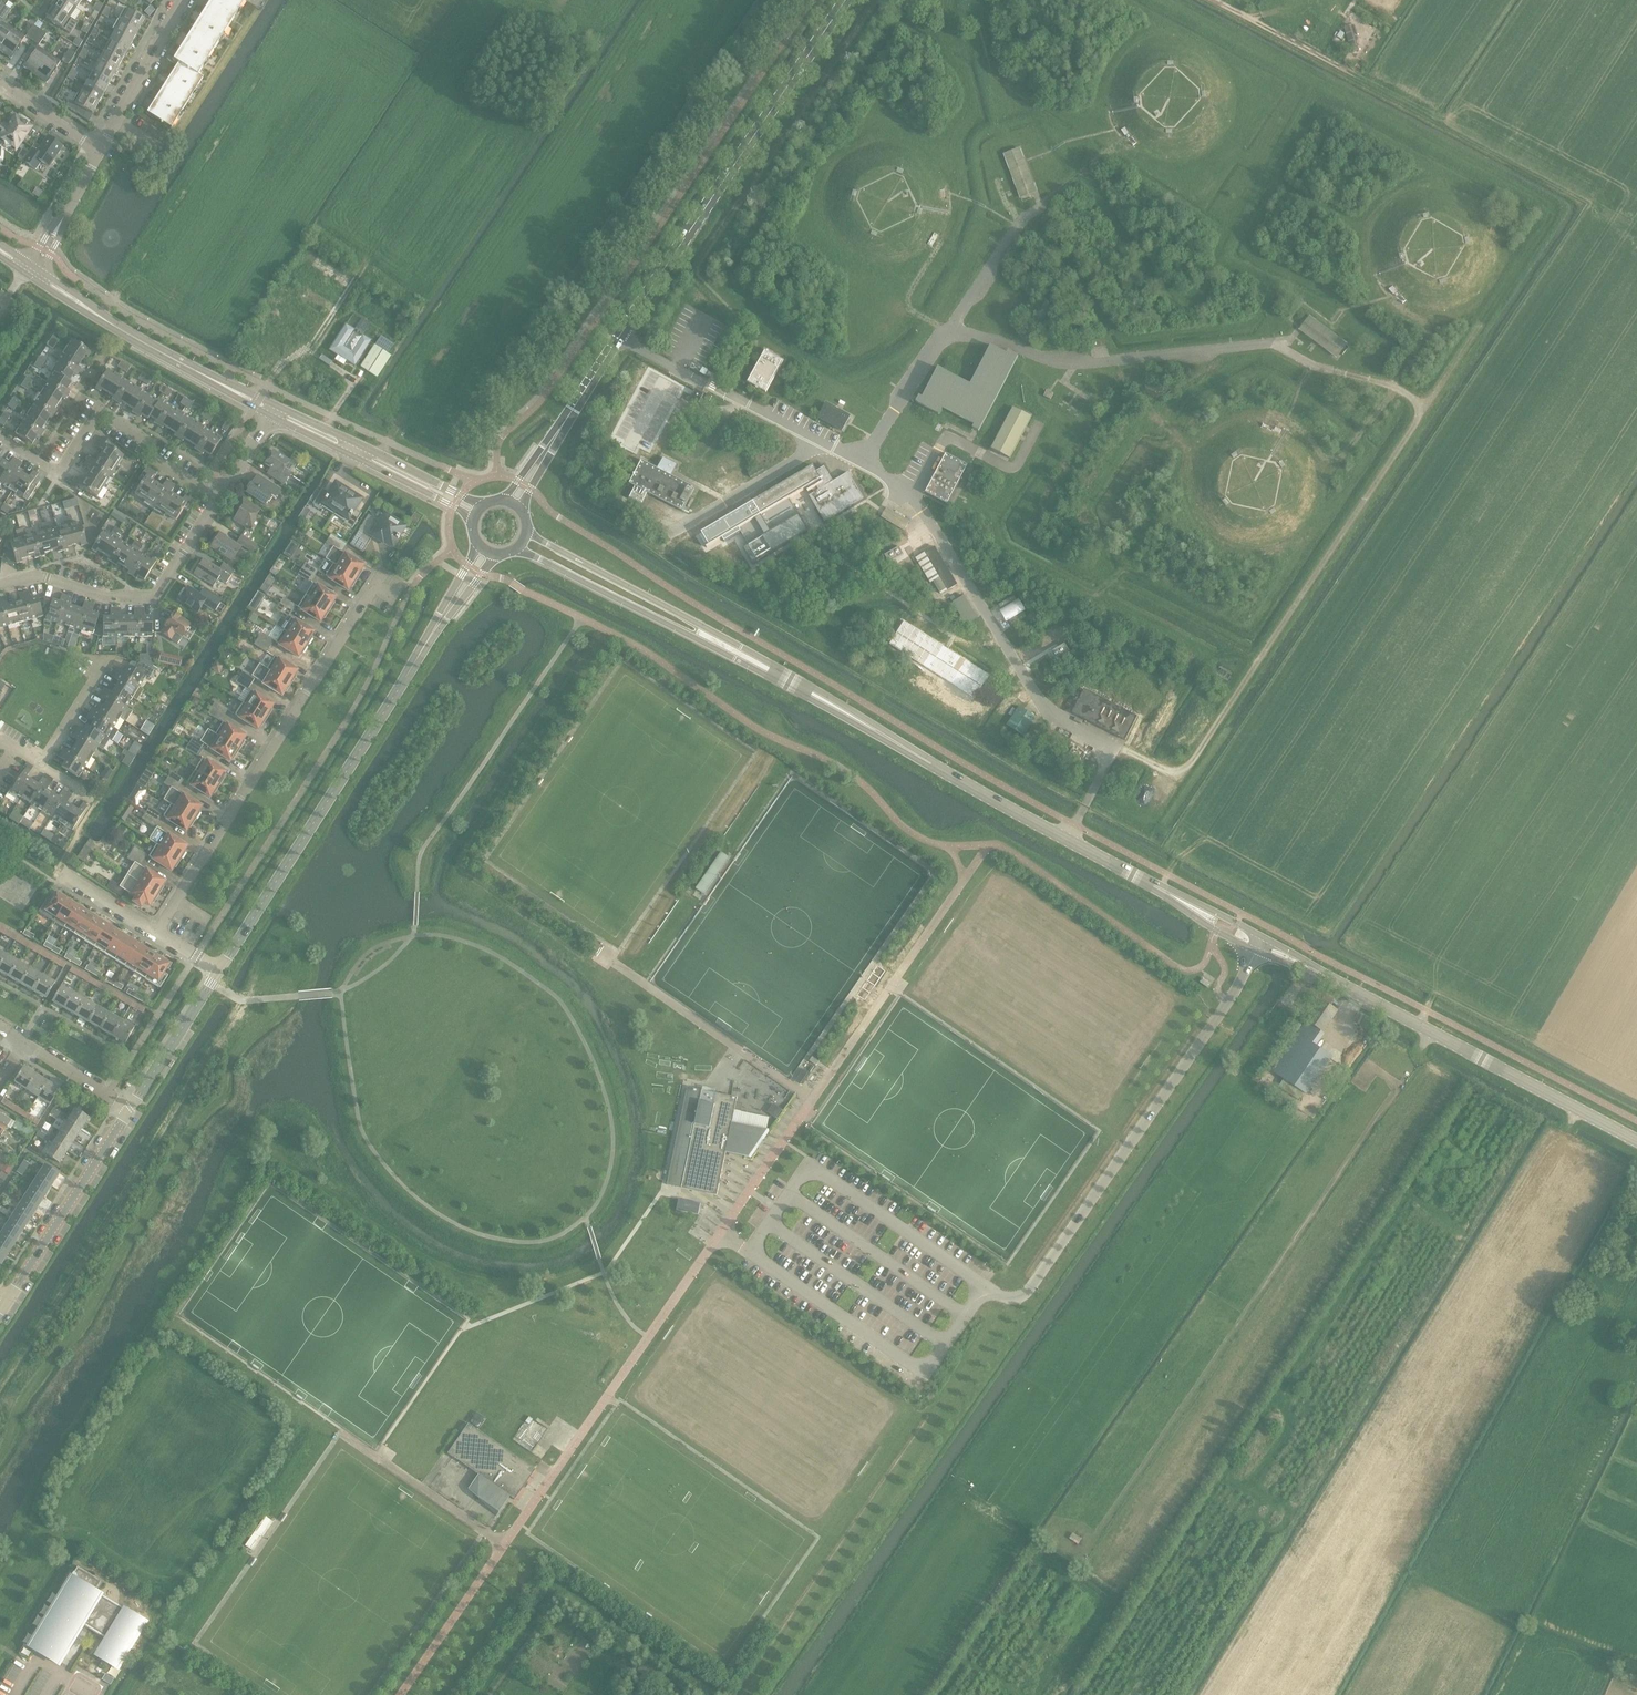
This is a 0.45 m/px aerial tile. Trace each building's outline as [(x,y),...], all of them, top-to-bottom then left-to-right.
[(64,0),(58,0),(53,7),(70,19),(70,18),(77,9),(64,0)] [(82,0),(64,0),(77,9),(82,0)] [(203,78),(198,75),(245,1),(244,0),(215,0),(176,62),(181,65),(149,114),(172,128),(203,78)] [(5,6),(0,13),(0,18),(4,21),(11,10),(5,6)] [(70,18),(70,19),(53,7),(46,18),(65,30),(72,20),(70,18)] [(139,30),(145,19),(125,8),(119,19),(139,30)] [(139,30),(119,19),(114,30),(116,31),(133,40),(139,30)] [(2,23),(0,26),(0,51),(13,31),(2,23)] [(40,30),(34,25),(27,36),(33,41),(40,30)] [(1351,49),(1358,47),(1352,25),(1345,28),(1351,49)] [(47,34),(40,30),(33,41),(39,45),(47,34)] [(13,31),(0,51),(0,52),(11,59),(25,39),(13,31)] [(133,40),(116,31),(110,41),(128,51),(133,40)] [(76,38),(73,44),(79,48),(83,41),(76,38)] [(128,51),(110,41),(104,52),(122,61),(128,51)] [(49,55),(37,48),(24,68),(35,76),(49,55)] [(76,54),(70,50),(62,61),(69,65),(76,54)] [(122,61),(104,52),(99,62),(116,72),(122,61)] [(61,63),(49,55),(35,76),(47,83),(61,63)] [(116,72),(99,62),(93,73),(110,82),(116,72)] [(110,82),(93,73),(87,83),(104,93),(110,82)] [(104,93),(87,83),(82,93),(81,94),(99,103),(104,93)] [(82,93),(79,92),(73,103),(70,100),(66,106),(83,118),(87,111),(93,114),(99,103),(81,94),(82,93)] [(27,125),(28,125),(27,122),(26,121),(23,122),(17,118),(12,125),(5,121),(0,128),(0,143),(1,143),(16,153),(20,147),(18,146),(31,127),(27,125)] [(1126,127),(1122,130),(1122,131),(1125,135),(1126,136),(1130,133),(1126,127)] [(63,147),(48,137),(38,152),(32,148),(23,161),(37,170),(42,162),(49,167),(63,147)] [(29,152),(24,148),(18,156),(24,160),(29,152)] [(1024,197),(1038,192),(1023,149),(1008,155),(1024,197)] [(1393,286),(1389,289),(1394,295),(1398,291),(1393,286)] [(1310,317),(1301,330),(1337,357),(1346,345),(1310,317)] [(348,325),(331,350),(338,355),(335,360),(343,366),(347,361),(356,367),(373,342),(364,336),(353,352),(345,347),(356,330),(348,325)] [(59,340),(53,337),(50,341),(56,345),(59,340)] [(391,357),(388,355),(392,349),(394,350),(396,348),(381,338),(375,346),(374,345),(360,367),(377,378),(391,357)] [(1107,347),(1106,339),(1090,341),(1091,349),(1107,347)] [(56,345),(50,341),(47,346),(53,350),(56,345)] [(92,353),(73,341),(66,352),(82,362),(86,356),(89,358),(92,353)] [(944,409),(975,425),(973,428),(980,432),(1019,357),(1009,351),(1008,355),(991,346),(971,385),(939,368),(923,398),(920,396),(917,403),(940,415),(944,409)] [(766,393),(784,361),(766,350),(748,382),(748,383),(766,393)] [(82,362),(66,352),(59,362),(79,374),(82,370),(79,368),(82,362)] [(46,361),(40,357),(37,362),(44,366),(46,361)] [(126,364),(122,361),(118,367),(123,370),(126,364)] [(44,366),(37,362),(34,366),(41,370),(44,366)] [(79,374),(59,362),(53,372),(55,374),(55,373),(69,382),(73,377),(76,378),(79,374)] [(123,370),(127,373),(131,367),(126,364),(123,370)] [(119,377),(109,370),(97,389),(101,392),(103,390),(108,393),(119,377)] [(69,382),(55,373),(55,374),(49,384),(68,396),(70,392),(68,390),(72,384),(69,382)] [(147,376),(143,374),(139,379),(143,382),(147,376)] [(143,382),(148,385),(152,379),(147,376),(143,382)] [(33,381),(27,377),(24,382),(30,386),(33,381)] [(129,383),(119,377),(108,393),(114,397),(113,400),(117,402),(129,383)] [(30,386),(24,382),(21,386),(27,391),(30,386)] [(139,390),(129,383),(117,402),(121,405),(123,403),(128,406),(139,390)] [(68,396),(49,384),(42,394),(59,405),(63,399),(65,400),(68,396)] [(168,389),(163,386),(159,391),(164,394),(168,389)] [(164,394),(168,397),(172,392),(168,389),(164,394)] [(150,396),(139,390),(128,406),(134,410),(133,413),(137,415),(150,396)] [(696,390),(690,400),(698,405),(704,395),(696,390)] [(1043,396),(1051,400),(1053,394),(1046,391),(1043,396)] [(59,405),(42,394),(36,404),(55,416),(58,412),(55,410),(59,405)] [(160,403),(150,396),(137,415),(142,418),(143,416),(149,420),(151,417),(160,403)] [(20,401),(14,397),(11,401),(17,405),(20,401)] [(189,401),(184,398),(181,404),(185,407),(189,401)] [(172,407),(161,400),(160,403),(151,417),(156,421),(155,423),(159,426),(172,407)] [(17,405),(11,401),(8,405),(14,409),(17,405)] [(185,407),(190,410),(193,404),(189,401),(185,407)] [(55,416),(36,404),(29,414),(46,425),(50,419),(52,420),(55,416)] [(827,404),(819,418),(842,431),(850,417),(827,404)] [(182,414),(172,407),(159,426),(164,429),(165,427),(171,430),(182,414)] [(992,449),(1011,459),(1032,417),(1014,408),(992,449)] [(210,413),(205,410),(201,416),(206,419),(210,413)] [(206,419),(211,422),(214,416),(210,413),(206,419)] [(46,425),(29,414),(23,424),(42,436),(45,432),(42,431),(46,425)] [(192,420),(182,414),(171,430),(177,434),(175,436),(179,439),(192,420)] [(202,427),(192,420),(179,439),(184,442),(186,440),(191,443),(202,427)] [(226,422),(222,428),(227,431),(231,425),(226,422)] [(42,436),(23,424),(16,434),(33,445),(37,439),(39,441),(42,436)] [(212,433),(202,427),(191,443),(197,447),(195,449),(199,452),(212,433)] [(222,440),(212,433),(199,452),(204,455),(205,453),(212,457),(222,440)] [(124,457),(113,450),(115,446),(103,438),(97,446),(104,451),(101,457),(117,467),(124,457)] [(291,473),(285,469),(290,462),(274,451),(265,465),(274,471),(271,476),(283,484),(291,473)] [(969,466),(946,454),(926,493),(948,505),(969,466)] [(117,467),(101,457),(97,463),(90,458),(87,462),(111,478),(117,467)] [(14,458),(10,466),(4,462),(0,467),(0,483),(3,485),(18,461),(14,458)] [(683,512),(696,488),(672,476),(677,465),(664,458),(658,469),(643,461),(630,484),(636,487),(648,494),(683,512)] [(24,475),(18,471),(23,464),(18,461),(3,485),(13,492),(24,475)] [(111,478),(87,462),(84,467),(91,471),(88,477),(104,488),(111,478)] [(756,468),(755,469),(758,473),(764,469),(762,465),(756,468)] [(751,504),(702,533),(710,546),(707,548),(708,548),(723,539),(725,542),(742,532),(749,545),(744,548),(754,565),(809,531),(790,499),(795,496),(807,489),(809,491),(808,492),(817,487),(819,491),(809,496),(817,509),(818,510),(825,523),(861,502),(864,499),(861,493),(854,483),(849,473),(834,482),(827,472),(825,467),(823,468),(821,469),(817,471),(816,471),(814,466),(754,502),(751,504)] [(157,484),(151,480),(156,473),(147,468),(139,480),(143,483),(135,494),(146,501),(157,484)] [(754,470),(748,473),(750,478),(757,474),(754,470)] [(24,475),(13,492),(28,502),(40,483),(36,480),(39,474),(34,471),(29,478),(24,475)] [(104,488),(88,477),(84,482),(77,478),(71,487),(84,495),(86,491),(98,498),(104,488)] [(280,490),(263,478),(259,484),(254,481),(247,493),(266,505),(271,497),(274,499),(280,490)] [(172,483),(167,481),(163,488),(157,484),(146,501),(156,508),(172,483)] [(177,497),(171,493),(176,486),(172,483),(156,508),(166,514),(177,497)] [(356,495),(342,486),(341,488),(336,485),(330,494),(322,490),(313,505),(321,510),(323,507),(346,522),(344,524),(352,529),(362,514),(354,510),(360,500),(355,497),(356,495)] [(636,487),(630,498),(642,505),(648,494),(636,487)] [(196,499),(188,494),(183,501),(177,497),(166,514),(177,521),(184,509),(188,512),(196,499)] [(261,510),(243,498),(236,509),(239,511),(234,520),(253,532),(260,521),(256,518),(261,510)] [(888,508),(882,518),(905,532),(911,523),(888,508)] [(399,538),(398,537),(404,528),(385,516),(380,524),(368,516),(350,545),(363,553),(373,537),(382,543),(383,541),(393,548),(399,538)] [(87,546),(81,523),(73,525),(71,517),(67,518),(74,546),(81,544),(82,547),(87,546)] [(41,534),(34,536),(40,558),(46,556),(45,553),(51,552),(44,524),(42,518),(37,519),(39,525),(41,534)] [(74,546),(67,518),(62,519),(64,527),(57,529),(63,552),(69,551),(68,547),(74,546)] [(48,523),(44,524),(51,552),(58,550),(59,553),(63,552),(57,529),(50,531),(48,523)] [(120,530),(116,528),(111,535),(104,531),(92,551),(97,554),(98,551),(104,555),(120,530)] [(34,536),(33,532),(33,529),(25,531),(25,529),(20,530),(28,558),(35,556),(36,559),(40,558),(34,536)] [(28,558),(20,530),(16,531),(18,540),(11,542),(17,564),(23,563),(22,559),(28,558)] [(125,544),(119,540),(124,533),(120,530),(104,555),(109,558),(108,561),(112,564),(125,544)] [(241,548),(220,534),(211,547),(232,561),(241,548)] [(301,534),(297,539),(302,542),(306,537),(301,534)] [(331,535),(326,543),(333,548),(325,560),(333,565),(333,564),(357,579),(362,572),(361,571),(364,566),(339,550),(344,543),(331,535)] [(257,546),(242,536),(238,543),(253,553),(257,546)] [(140,543),(136,540),(131,548),(125,544),(112,564),(117,566),(118,564),(124,567),(140,543)] [(140,543),(124,567),(130,571),(128,574),(132,577),(145,557),(139,553),(144,545),(140,543)] [(916,558),(931,583),(934,581),(942,594),(948,590),(948,591),(958,585),(935,547),(916,558)] [(160,556),(156,553),(151,561),(145,557),(132,577),(137,580),(139,577),(145,581),(160,556)] [(235,571),(223,563),(219,569),(204,559),(194,574),(214,586),(223,572),(231,577),(235,571)] [(315,577),(318,571),(306,563),(302,569),(315,577)] [(357,579),(333,564),(333,565),(325,577),(348,591),(351,586),(352,587),(357,579)] [(315,577),(302,569),(298,575),(311,583),(315,577)] [(265,583),(261,590),(267,593),(270,587),(265,583)] [(330,611),(334,603),(333,602),(336,598),(313,583),(306,596),(330,611)] [(221,601),(203,590),(200,595),(188,587),(179,601),(197,612),(203,604),(215,611),(221,601)] [(43,617),(38,597),(31,599),(28,590),(23,592),(31,620),(43,617)] [(31,620),(23,592),(18,593),(20,602),(14,604),(19,623),(31,620)] [(45,598),(44,617),(47,618),(46,619),(58,623),(67,596),(62,595),(59,603),(52,601),(45,598)] [(76,608),(69,606),(72,598),(67,596),(58,623),(69,627),(76,608)] [(330,611),(306,596),(298,608),(320,622),(323,618),(325,618),(330,611)] [(965,596),(959,599),(972,622),(978,618),(969,603),(965,596)] [(1014,596),(999,605),(1002,610),(1003,611),(1018,602),(1018,601),(1017,601),(1014,596)] [(14,604),(7,605),(5,597),(0,598),(7,626),(19,623),(14,604)] [(292,612),(296,606),(284,598),(280,604),(292,612)] [(90,604),(84,602),(82,610),(76,608),(69,627),(81,631),(90,604)] [(99,616),(92,613),(95,605),(90,604),(81,631),(92,635),(99,616)] [(283,614),(276,626),(283,631),(307,646),(312,638),(311,637),(314,633),(291,618),(289,617),(292,612),(280,604),(276,610),(283,614)] [(115,637),(115,609),(110,609),(110,618),(103,618),(103,638),(115,637)] [(127,618),(121,618),(121,609),(115,609),(115,637),(127,637),(127,618)] [(139,637),(139,609),(134,609),(134,617),(127,618),(127,637),(139,637)] [(152,637),(152,617),(145,617),(145,609),(139,609),(139,637),(152,637)] [(1024,612),(1009,621),(1012,626),(1027,617),(1024,612),(1024,611),(1024,612)] [(190,624),(173,613),(164,626),(165,626),(161,633),(171,639),(175,633),(181,637),(190,624)] [(948,650),(945,648),(905,622),(890,644),(975,698),(989,675),(948,650)] [(307,646),(283,631),(276,643),(298,657),(301,653),(303,654),(307,646)] [(270,647),(274,641),(262,633),(258,639),(270,647)] [(270,647),(258,639),(254,645),(267,653),(270,647)] [(74,651),(77,644),(70,642),(68,649),(74,651)] [(291,684),(296,677),(294,676),(297,671),(275,657),(267,669),(260,664),(260,665),(291,684)] [(145,678),(148,680),(154,670),(147,666),(139,664),(134,671),(129,667),(125,673),(117,668),(114,673),(144,691),(144,690),(139,687),(145,678)] [(291,684),(260,665),(252,676),(243,671),(240,677),(252,684),(255,679),(282,696),(285,691),(286,692),(291,684)] [(144,691),(114,673),(112,677),(119,682),(116,687),(132,698),(138,701),(144,691)] [(252,684),(240,677),(236,682),(248,690),(252,684)] [(132,698),(116,687),(112,693),(104,688),(102,693),(126,708),(132,698)] [(1126,741),(1138,717),(1085,690),(1072,713),(1126,741)] [(267,718),(272,711),(270,710),(273,705),(251,691),(243,703),(267,718)] [(126,708),(102,693),(99,698),(106,702),(103,708),(119,718),(126,708)] [(164,694),(160,699),(165,704),(170,699),(164,694)] [(224,716),(228,710),(216,702),(212,708),(224,716)] [(267,718),(243,703),(235,716),(258,730),(261,725),(262,726),(267,718)] [(1020,707),(1008,726),(1024,737),(1037,718),(1020,707)] [(119,718),(103,708),(99,714),(91,709),(89,713),(118,732),(119,731),(113,728),(119,718)] [(224,716),(212,708),(208,714),(221,722),(224,716)] [(118,732),(89,713),(86,717),(93,722),(90,728),(104,737),(106,739),(107,738),(112,741),(118,732)] [(239,750),(244,742),(243,741),(246,737),(223,722),(216,734),(208,730),(239,750)] [(90,728),(87,726),(83,733),(75,728),(73,731),(97,747),(104,737),(90,728)] [(239,750),(208,730),(201,742),(194,737),(190,743),(202,751),(206,746),(230,761),(233,757),(235,757),(239,750)] [(97,747),(73,731),(70,736),(78,741),(74,747),(91,757),(97,747)] [(202,751),(190,743),(186,749),(199,757),(202,751)] [(91,757),(74,747),(70,753),(63,748),(60,752),(85,767),(91,757)] [(126,757),(133,761),(135,757),(125,750),(122,754),(126,757)] [(85,767),(60,752),(57,757),(65,762),(61,767),(78,778),(85,767)] [(219,786),(224,778),(223,778),(226,773),(203,759),(195,771),(219,786)] [(32,781),(26,778),(31,770),(26,767),(11,792),(21,798),(32,781)] [(219,786),(195,771),(187,783),(210,798),(213,793),(214,794),(219,786)] [(180,786),(184,780),(172,772),(168,778),(180,786)] [(31,805),(47,780),(42,777),(37,785),(32,781),(21,798),(31,805)] [(180,786),(168,778),(164,784),(171,788),(164,800),(195,820),(200,812),(199,811),(202,807),(177,791),(180,786)] [(52,794),(46,791),(51,783),(47,780),(31,805),(41,811),(52,794)] [(51,817),(67,793),(62,790),(57,798),(52,794),(41,811),(51,817)] [(61,824),(72,807),(66,804),(71,796),(67,793),(51,817),(61,824)] [(195,820),(164,800),(164,801),(171,805),(164,817),(186,831),(189,827),(191,828),(195,820)] [(87,806),(82,803),(78,811),(72,807),(61,824),(72,831),(87,806)] [(158,821),(162,815),(149,808),(146,813),(158,821)] [(158,821),(146,813),(142,819),(155,827),(158,821)] [(181,860),(186,852),(184,851),(187,846),(157,828),(149,840),(181,860)] [(55,835),(51,841),(56,844),(60,838),(55,835)] [(181,860),(149,840),(157,845),(149,857),(172,871),(174,867),(176,867),(181,860)] [(86,846),(78,858),(84,862),(91,850),(86,846)] [(144,861),(147,855),(135,847),(131,853),(144,861)] [(144,861),(131,853),(128,859),(135,863),(127,875),(159,895),(163,887),(162,886),(165,882),(140,866),(144,861)] [(159,895),(127,875),(120,886),(112,881),(107,888),(121,897),(125,891),(136,898),(134,903),(141,908),(144,903),(149,906),(152,902),(154,902),(159,895)] [(68,899),(63,896),(62,897),(57,894),(52,902),(47,899),(39,912),(54,922),(68,899)] [(79,905),(68,899),(54,922),(64,928),(79,905)] [(89,912),(79,905),(64,928),(74,935),(89,912)] [(99,918),(89,912),(74,935),(84,941),(99,918)] [(109,925),(99,918),(84,941),(95,947),(109,925)] [(119,931),(109,925),(95,947),(105,954),(119,931)] [(18,936),(6,929),(3,934),(15,941),(18,936)] [(23,935),(33,940),(35,936),(25,931),(23,935)] [(129,937),(119,931),(105,954),(115,960),(129,937)] [(30,943),(18,936),(15,941),(27,948),(30,943)] [(139,944),(129,937),(115,960),(125,967),(139,944)] [(54,947),(46,942),(44,946),(51,951),(54,947)] [(42,950),(30,943),(27,948),(39,955),(42,950)] [(149,950),(139,944),(125,967),(135,973),(149,950)] [(51,951),(59,955),(61,951),(54,947),(51,951)] [(54,957),(42,950),(39,955),(52,961),(54,957)] [(159,956),(149,950),(135,973),(145,979),(159,956)] [(74,958),(67,954),(64,958),(72,963),(74,958)] [(7,956),(0,968),(0,972),(10,978),(19,962),(7,956)] [(160,989),(168,976),(164,973),(167,968),(168,969),(171,964),(159,956),(145,979),(160,989)] [(52,961),(64,968),(66,964),(54,957),(52,961)] [(72,963),(80,967),(82,963),(74,958),(72,963)] [(31,969),(19,962),(10,978),(22,985),(31,969)] [(95,970),(88,966),(85,970),(93,975),(95,970)] [(85,974),(72,967),(70,972),(82,979),(85,974)] [(43,976),(31,969),(22,985),(34,992),(43,976)] [(93,975),(101,979),(103,975),(95,970),(93,975)] [(97,981),(85,974),(82,979),(94,986),(97,981)] [(55,983),(43,976),(34,992),(47,999),(55,983)] [(116,982),(108,978),(106,982),(114,986),(116,982)] [(109,988),(97,981),(94,986),(106,993),(109,988)] [(114,986),(121,991),(124,987),(116,982),(114,986)] [(74,993),(61,986),(52,1002),(65,1009),(74,993)] [(121,995),(109,988),(106,993),(119,999),(121,995)] [(138,994),(129,990),(127,994),(135,999),(138,994)] [(86,1000),(74,993),(65,1009),(77,1016),(86,1000)] [(135,999),(144,1004),(146,999),(138,994),(135,999)] [(133,1002),(121,995),(119,999),(131,1006),(133,1002)] [(98,1007),(86,1000),(77,1016),(89,1023),(98,1007)] [(1339,1012),(1322,1000),(1274,1072),(1308,1095),(1333,1058),(1316,1046),(1339,1012)] [(133,1002),(131,1006),(143,1013),(146,1009),(133,1002)] [(110,1014),(98,1007),(89,1023),(101,1030),(110,1014)] [(1355,1023),(1374,1033),(1379,1023),(1360,1013),(1355,1023)] [(123,1021),(110,1014),(101,1030),(114,1037),(123,1021)] [(135,1028),(123,1021),(114,1037),(126,1044),(135,1028)] [(820,1062),(813,1057),(810,1062),(817,1066),(820,1062)] [(36,1075),(24,1067),(15,1082),(27,1089),(36,1075)] [(48,1082),(36,1075),(27,1089),(39,1097),(48,1082)] [(60,1090),(48,1082),(39,1097),(51,1105),(60,1090)] [(688,1087),(667,1185),(682,1188),(717,1196),(726,1153),(744,1157),(751,1158),(770,1131),(733,1123),(738,1098),(715,1093),(702,1090),(688,1087)] [(16,1107),(4,1099),(1,1103),(13,1111),(16,1107)] [(28,1114),(16,1107),(13,1111),(25,1118),(28,1114)] [(89,1119),(76,1110),(68,1121),(82,1130),(89,1119)] [(0,1112),(0,1138),(12,1120),(0,1112)] [(25,1118),(37,1126),(40,1122),(28,1114),(25,1118)] [(15,1118),(9,1127),(28,1139),(34,1130),(15,1118)] [(82,1130),(68,1121),(61,1132),(75,1141),(82,1130)] [(45,1136),(39,1132),(36,1136),(42,1140),(45,1136)] [(75,1141),(61,1132),(54,1144),(67,1152),(75,1141)] [(51,1140),(45,1136),(42,1140),(48,1144),(51,1140)] [(67,1152),(54,1144),(46,1155),(60,1164),(67,1152)] [(8,1174),(12,1168),(6,1164),(5,1166),(0,1163),(0,1169),(8,1174)] [(52,1186),(59,1174),(46,1166),(38,1177),(52,1186)] [(52,1186),(38,1177),(31,1189),(44,1197),(52,1186)] [(15,1187),(9,1183),(5,1189),(11,1193),(15,1187)] [(11,1193),(5,1189),(2,1195),(8,1198),(11,1193)] [(44,1197),(31,1189),(24,1200),(37,1208),(44,1197)] [(37,1208),(24,1200),(17,1211),(30,1220),(37,1208)] [(30,1220),(17,1211),(10,1222),(23,1231),(30,1220)] [(23,1231),(10,1222),(2,1234),(16,1242),(23,1231)] [(2,1234),(0,1237),(0,1248),(8,1253),(16,1242),(2,1234)] [(0,1248),(0,1264),(1,1265),(8,1253),(0,1248)] [(515,1500),(536,1470),(469,1423),(448,1453),(478,1475),(468,1489),(497,1516),(510,1496),(515,1500)] [(29,1647),(58,1664),(68,1648),(67,1648),(81,1624),(91,1630),(93,1626),(109,1635),(103,1645),(123,1658),(145,1621),(125,1609),(122,1613),(93,1595),(102,1581),(78,1567),(29,1647)] [(114,1679),(106,1674),(102,1680),(111,1685),(114,1679)]
